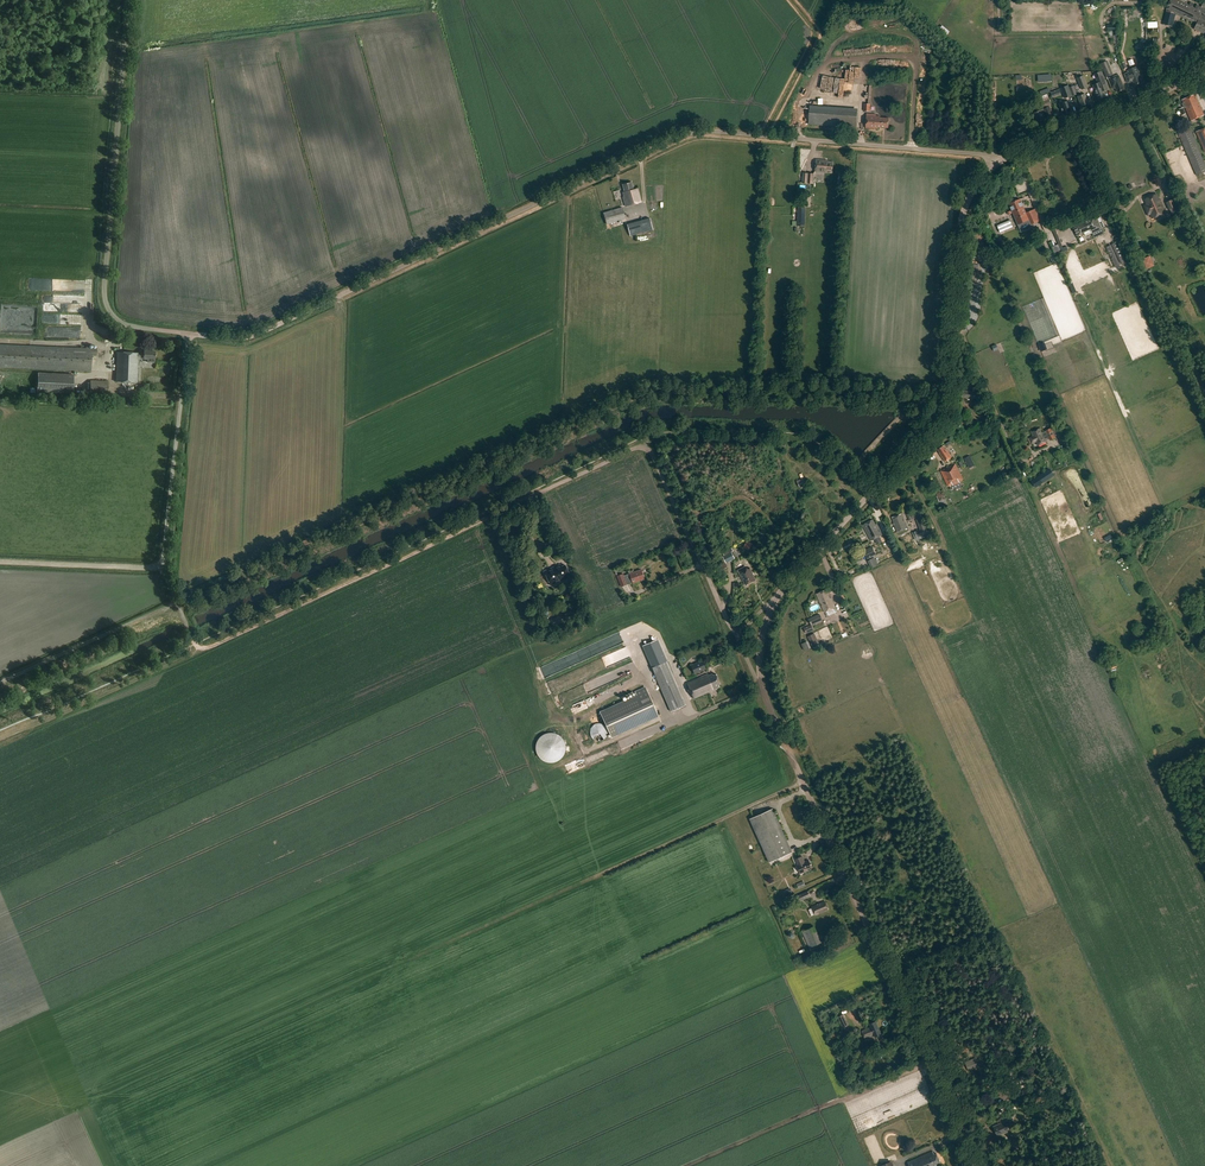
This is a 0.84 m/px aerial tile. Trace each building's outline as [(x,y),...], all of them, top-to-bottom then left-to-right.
[(1196,25),(1194,29),(1204,35),(1204,0),(1201,8),(1196,6),(1195,9),(1191,7),(1193,4),(1190,3),(1189,6),(1177,0),(1171,0),(1166,10),(1167,10),(1165,16),(1162,15),(1160,21),(1164,22),(1163,25),(1172,27),(1175,14),(1196,25)] [(941,27),(948,34),(952,31),(945,24),(941,27)] [(1137,46),(1141,50),(1145,45),(1141,42),(1137,46)] [(1127,68),(1121,53),(1116,55),(1122,69),(1127,68)] [(842,61),(842,63),(833,63),(833,69),(838,70),(838,71),(850,71),(850,62),(842,61)] [(1107,61),(1100,64),(1105,78),(1112,75),(1107,61)] [(1131,72),(1124,74),(1128,83),(1133,81),(1135,86),(1142,83),(1140,77),(1137,67),(1130,70),(1131,72)] [(1106,96),(1103,90),(1108,89),(1101,70),(1094,73),(1098,84),(1094,85),(1095,89),(1094,90),(1098,99),(1106,96)] [(1115,88),(1117,93),(1125,90),(1119,75),(1108,79),(1112,90),(1115,88)] [(1076,78),(1081,90),(1087,88),(1082,76),(1076,78)] [(1069,88),(1068,85),(1061,88),(1065,98),(1071,96),(1069,88)] [(1071,96),(1072,96),(1080,93),(1077,85),(1069,88),(1071,96)] [(1039,97),(1047,118),(1054,115),(1050,106),(1052,105),(1047,93),(1039,97)] [(1085,93),(1077,96),(1081,106),(1089,103),(1085,93)] [(1183,104),(1182,104),(1183,109),(1185,108),(1190,121),(1204,116),(1195,95),(1181,100),(1183,104)] [(1069,104),(1068,100),(1059,103),(1062,113),(1070,110),(1068,105),(1069,104)] [(808,124),(856,128),(857,111),(809,107),(808,124)] [(1047,123),(1041,109),(1033,113),(1039,126),(1047,123)] [(876,115),(866,114),(865,129),(878,130),(878,128),(888,129),(889,119),(880,118),(880,117),(876,116),(876,115)] [(1195,131),(1204,152),(1204,151),(1204,127),(1195,131)] [(1196,175),(1204,171),(1204,163),(1190,128),(1178,133),(1196,175)] [(827,163),(827,161),(816,160),(815,172),(826,173),(832,173),(833,163),(827,163)] [(802,182),(814,183),(814,173),(802,172),(802,182)] [(641,203),(637,189),(633,190),(631,183),(622,185),(624,193),(623,193),(624,197),(623,198),(625,207),(641,203)] [(1146,205),(1143,206),(1148,216),(1150,215),(1152,219),(1165,213),(1160,201),(1160,202),(1157,195),(1144,200),(1146,205)] [(1166,203),(1169,210),(1183,204),(1180,197),(1166,203)] [(1029,220),(1031,225),(1040,221),(1035,209),(1026,213),(1020,199),(1009,204),(1012,211),(1011,211),(1010,211),(1007,212),(1009,215),(1012,214),(1011,213),(1013,212),(1018,225),(1029,220)] [(603,212),(606,224),(625,219),(622,207),(603,212)] [(806,207),(796,207),(795,226),(805,226),(806,207)] [(1090,216),(1070,225),(1075,237),(1089,230),(1091,233),(1101,229),(1096,219),(1092,220),(1090,216)] [(1152,254),(1142,258),(1146,268),(1156,264),(1152,254)] [(25,281),(25,290),(62,291),(66,291),(67,282),(25,281)] [(1199,314),(1204,312),(1204,298),(1201,299),(1194,301),(1199,314)] [(48,330),(48,338),(57,338),(57,335),(53,334),(54,330),(48,330)] [(91,371),(91,355),(97,356),(97,348),(0,344),(0,367),(91,371)] [(138,354),(117,353),(116,382),(137,383),(138,358),(143,359),(147,359),(147,363),(154,363),(155,359),(155,352),(144,352),(144,354),(138,354)] [(36,391),(73,393),(73,373),(37,372),(36,391)] [(90,380),(90,395),(107,396),(108,381),(90,380)] [(1030,444),(1032,443),(1036,441),(1038,445),(1047,441),(1046,439),(1047,439),(1046,438),(1049,436),(1050,440),(1055,438),(1054,436),(1058,435),(1062,444),(1070,441),(1068,437),(1067,438),(1063,429),(1057,432),(1056,430),(1052,431),(1051,428),(1046,430),(1046,431),(1042,433),(1040,428),(1031,432),(1033,437),(1030,438),(1028,439),(1030,444)] [(938,450),(940,453),(939,454),(945,463),(952,458),(946,450),(945,450),(943,447),(938,450)] [(974,465),(970,457),(965,459),(969,468),(974,465)] [(946,469),(941,472),(947,485),(952,483),(953,484),(962,479),(959,472),(962,471),(958,462),(946,468),(946,469)] [(1031,476),(1035,482),(1049,472),(1045,467),(1031,476)] [(919,530),(913,533),(916,539),(927,535),(918,510),(906,514),(908,520),(915,518),(919,530)] [(891,518),(897,532),(906,529),(904,521),(903,522),(902,520),(903,520),(901,514),(891,518)] [(507,528),(520,523),(518,518),(505,523),(507,528)] [(1079,523),(1084,536),(1087,535),(1086,531),(1089,530),(1090,533),(1093,532),(1091,525),(1094,523),(1092,518),(1079,523)] [(875,525),(872,520),(863,525),(871,541),(882,535),(876,524),(875,525)] [(863,550),(867,559),(876,555),(871,546),(863,550)] [(732,553),(722,558),(725,564),(735,559),(732,553)] [(874,557),(867,560),(870,567),(878,564),(874,557)] [(544,572),(550,586),(566,579),(566,577),(568,576),(564,567),(561,568),(560,566),(544,572)] [(750,569),(746,571),(745,567),(738,571),(743,581),(744,581),(746,585),(755,581),(751,574),(752,574),(750,569)] [(632,583),(644,579),(640,569),(624,575),(623,573),(616,575),(620,586),(632,582),(632,583)] [(817,596),(825,613),(835,608),(831,598),(830,599),(826,590),(819,593),(820,595),(817,596)] [(822,620),(819,613),(808,618),(811,625),(822,620)] [(562,616),(550,622),(547,624),(549,628),(553,627),(553,628),(565,623),(562,616)] [(806,633),(814,630),(812,625),(804,628),(806,633)] [(821,644),(815,633),(809,635),(814,647),(821,644)] [(801,644),(804,650),(809,648),(806,641),(801,644)] [(652,668),(671,712),(686,706),(667,662),(652,668)] [(704,663),(695,667),(698,674),(708,670),(704,663)] [(708,676),(708,675),(687,684),(694,700),(719,689),(718,685),(720,684),(715,675),(713,676),(712,674),(708,676)] [(609,675),(582,687),(585,694),(612,682),(609,675)] [(607,727),(608,729),(611,738),(659,717),(645,686),(635,691),(637,695),(600,712),(607,727)] [(573,690),(566,694),(571,704),(576,701),(574,697),(576,696),(573,690)] [(562,706),(568,704),(564,694),(558,697),(562,706)] [(603,696),(569,710),(572,718),(606,703),(603,696)] [(641,742),(675,729),(673,723),(639,736),(641,742)] [(656,745),(631,756),(634,763),(659,752),(656,745)] [(750,820),(769,863),(792,853),(773,809),(750,820)] [(802,857),(796,860),(798,865),(797,866),(801,874),(812,869),(809,861),(805,863),(802,857)] [(805,886),(803,880),(796,883),(799,888),(805,886)] [(807,893),(796,898),(799,903),(810,898),(807,893)] [(811,907),(815,916),(828,910),(825,902),(811,907)] [(814,926),(802,931),(809,948),(822,942),(814,926)] [(843,1014),(837,1017),(842,1028),(848,1025),(843,1014)] [(862,1031),(865,1039),(874,1035),(875,1038),(881,1035),(876,1022),(870,1024),(871,1028),(862,1031)] [(979,1057),(967,1062),(971,1070),(983,1065),(979,1057)] [(994,1128),(998,1137),(1009,1131),(1005,1123),(994,1128)] [(935,1165),(941,1162),(937,1152),(934,1154),(932,1150),(908,1162),(909,1165),(936,1165),(935,1165)]
